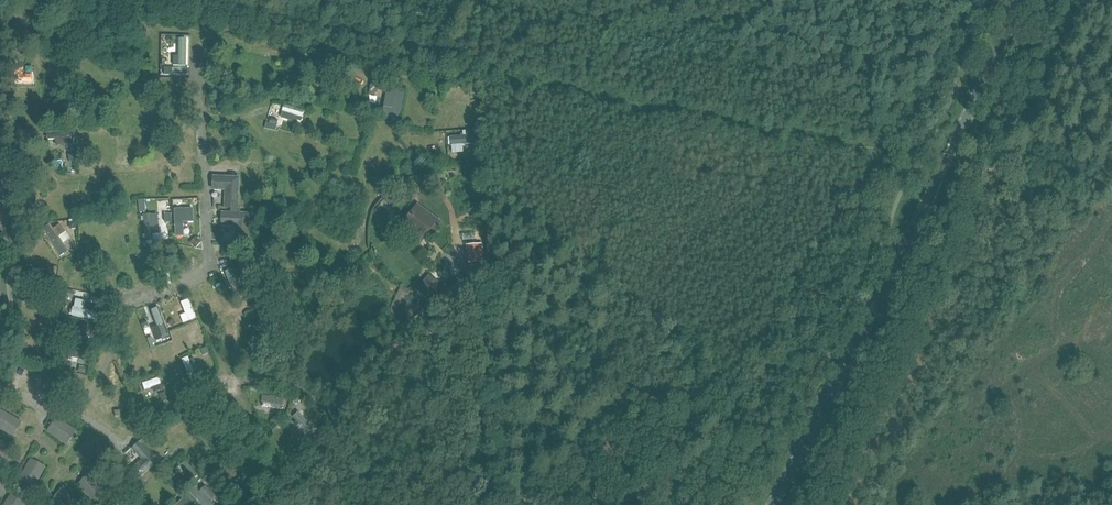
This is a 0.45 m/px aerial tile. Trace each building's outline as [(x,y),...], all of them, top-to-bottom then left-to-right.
[(173,56),(173,67),(186,67),(186,39),(178,39),(178,56),(173,56)] [(18,61),(17,52),(6,53),(7,61),(18,61)] [(33,75),(24,75),(24,68),(10,68),(10,83),(33,84),(33,75)] [(55,68),(55,74),(68,75),(67,82),(71,83),(72,76),(74,76),(75,70),(55,68)] [(383,107),(381,117),(399,121),(405,93),(396,91),(392,108),(383,107)] [(336,97),(330,95),(328,102),(334,104),(336,97)] [(13,116),(31,115),(31,108),(26,108),(25,103),(18,103),(18,109),(13,109),(13,116)] [(370,104),(368,112),(376,115),(378,106),(370,104)] [(304,111),(284,105),(280,118),(295,123),(295,120),(301,122),(304,111)] [(123,110),(123,118),(149,118),(149,110),(123,110)] [(21,119),(14,119),(14,146),(26,146),(26,139),(21,139),(21,119)] [(55,140),(56,146),(73,145),(73,139),(74,139),(73,132),(46,133),(47,140),(55,140)] [(472,132),(465,132),(465,136),(449,137),(450,146),(476,144),(476,135),(473,135),(472,132)] [(90,141),(78,141),(78,159),(86,159),(86,151),(90,151),(90,141)] [(67,153),(68,162),(75,162),(74,152),(67,153)] [(478,162),(477,154),(470,155),(471,163),(478,162)] [(232,210),(232,214),(239,214),(239,210),(240,210),(241,178),(213,177),(213,192),(226,192),(225,210),(232,210)] [(383,202),(392,209),(396,203),(387,197),(383,202)] [(401,226),(413,235),(421,242),(434,226),(437,228),(441,222),(418,204),(401,226)] [(373,214),(382,220),(389,211),(381,205),(380,205),(373,214)] [(193,209),(174,210),(176,237),(183,237),(183,223),(193,223),(193,209)] [(480,213),(477,210),(473,211),(470,214),(471,218),(474,221),(478,221),(481,217),(480,213)] [(159,234),(158,214),(144,215),(146,241),(153,241),(152,234),(159,234)] [(251,214),(239,214),(232,214),(222,214),(222,228),(236,229),(235,247),(250,247),(251,214)] [(71,222),(67,229),(74,232),(77,226),(71,222)] [(60,257),(68,252),(58,237),(65,232),(60,225),(53,229),(50,225),(42,230),(60,257)] [(42,230),(36,234),(39,238),(45,234),(42,230)] [(190,243),(195,248),(201,242),(195,237),(190,243)] [(477,245),(466,246),(468,264),(479,263),(477,245)] [(235,299),(242,296),(232,269),(224,272),(235,299)] [(416,290),(428,299),(441,284),(429,274),(416,290)] [(67,289),(66,297),(71,298),(71,297),(74,298),(74,292),(72,292),(73,290),(67,289)] [(74,308),(73,308),(71,316),(95,321),(97,313),(83,310),(85,302),(76,299),(74,308)] [(188,300),(181,303),(185,314),(180,316),(183,323),(195,318),(188,300)] [(158,308),(150,311),(156,327),(152,329),(157,341),(161,340),(162,342),(170,339),(158,308)] [(266,310),(259,314),(267,325),(265,327),(269,332),(279,324),(266,310)] [(400,310),(397,316),(403,319),(406,313),(400,310)] [(171,319),(167,324),(172,329),(177,324),(171,319)] [(68,327),(71,328),(70,334),(86,337),(89,324),(69,320),(68,327)] [(186,328),(172,334),(179,350),(185,348),(183,343),(190,340),(186,328)] [(277,330),(272,334),(277,341),(282,337),(277,330)] [(147,339),(151,349),(156,347),(152,337),(147,339)] [(88,355),(69,350),(67,357),(78,359),(77,363),(85,365),(88,355)] [(148,353),(132,359),(134,363),(134,365),(138,364),(139,364),(139,366),(145,364),(144,362),(152,358),(149,352),(148,353)] [(195,374),(192,367),(196,365),(193,358),(189,360),(188,357),(182,360),(188,376),(195,374)] [(78,373),(85,374),(87,367),(79,366),(78,373)] [(81,377),(61,373),(59,381),(80,385),(81,377)] [(84,377),(81,384),(88,387),(91,380),(84,377)] [(163,390),(159,378),(142,384),(144,390),(152,388),(154,393),(163,390)] [(159,394),(161,400),(167,398),(165,392),(159,394)] [(262,396),(260,407),(281,410),(283,399),(262,396)] [(292,401),(296,405),(300,401),(296,397),(292,401)] [(13,437),(22,421),(0,409),(0,410),(0,430),(13,437)] [(308,434),(314,429),(298,412),(292,417),(308,434)] [(47,431),(66,445),(77,431),(57,417),(47,431)] [(270,422),(274,426),(279,421),(274,417),(270,422)] [(89,434),(75,453),(89,463),(103,443),(89,434)] [(4,463),(13,447),(0,440),(0,460),(4,463)] [(159,461),(140,440),(131,449),(141,460),(130,470),(138,479),(159,461)] [(33,488),(46,467),(30,458),(18,479),(33,488)] [(185,461),(179,466),(192,481),(198,476),(185,461)] [(77,486),(95,502),(107,488),(88,472),(77,486)] [(207,472),(201,479),(204,483),(211,476),(207,472)] [(179,487),(182,491),(188,486),(184,482),(179,487)] [(58,504),(79,504),(82,501),(63,486),(52,500),(58,504)] [(209,502),(215,497),(205,487),(200,492),(195,487),(190,491),(202,504),(211,504),(209,502)] [(172,495),(175,500),(181,495),(177,491),(172,495)] [(192,501),(187,495),(186,495),(184,493),(180,496),(183,499),(176,504),(196,504),(192,501)] [(3,504),(24,504),(25,504),(10,494),(3,504)]
